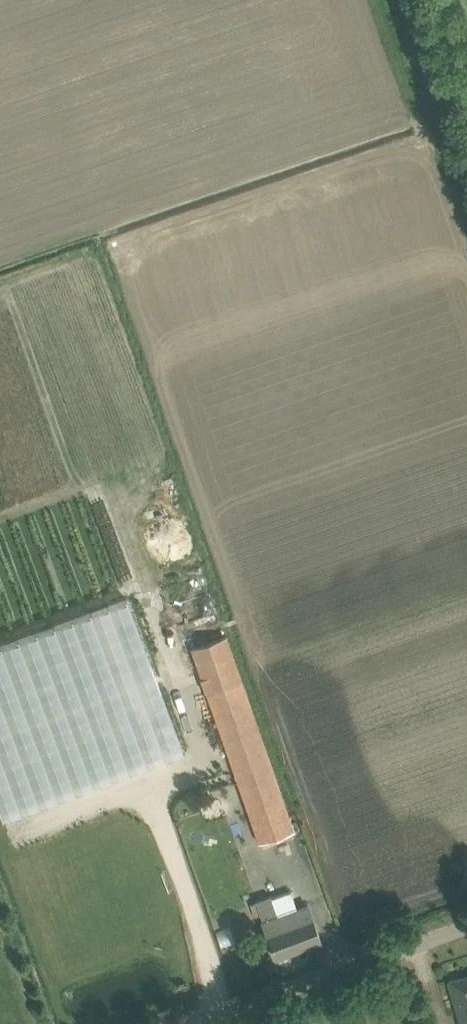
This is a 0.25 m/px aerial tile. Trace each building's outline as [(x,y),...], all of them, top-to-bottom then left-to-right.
[(3,824),(183,763),(130,606),(0,650),(0,817),(3,824)] [(192,648),(207,693),(260,841),(294,829),(241,681),(226,637),(192,648)] [(266,930),(269,939),(276,957),(321,941),(311,914),(307,904),(297,908),(291,891),(271,898),(270,895),(255,900),(266,930)] [(455,999),(462,1023),(466,1023),(466,975),(449,980),(455,999)]
